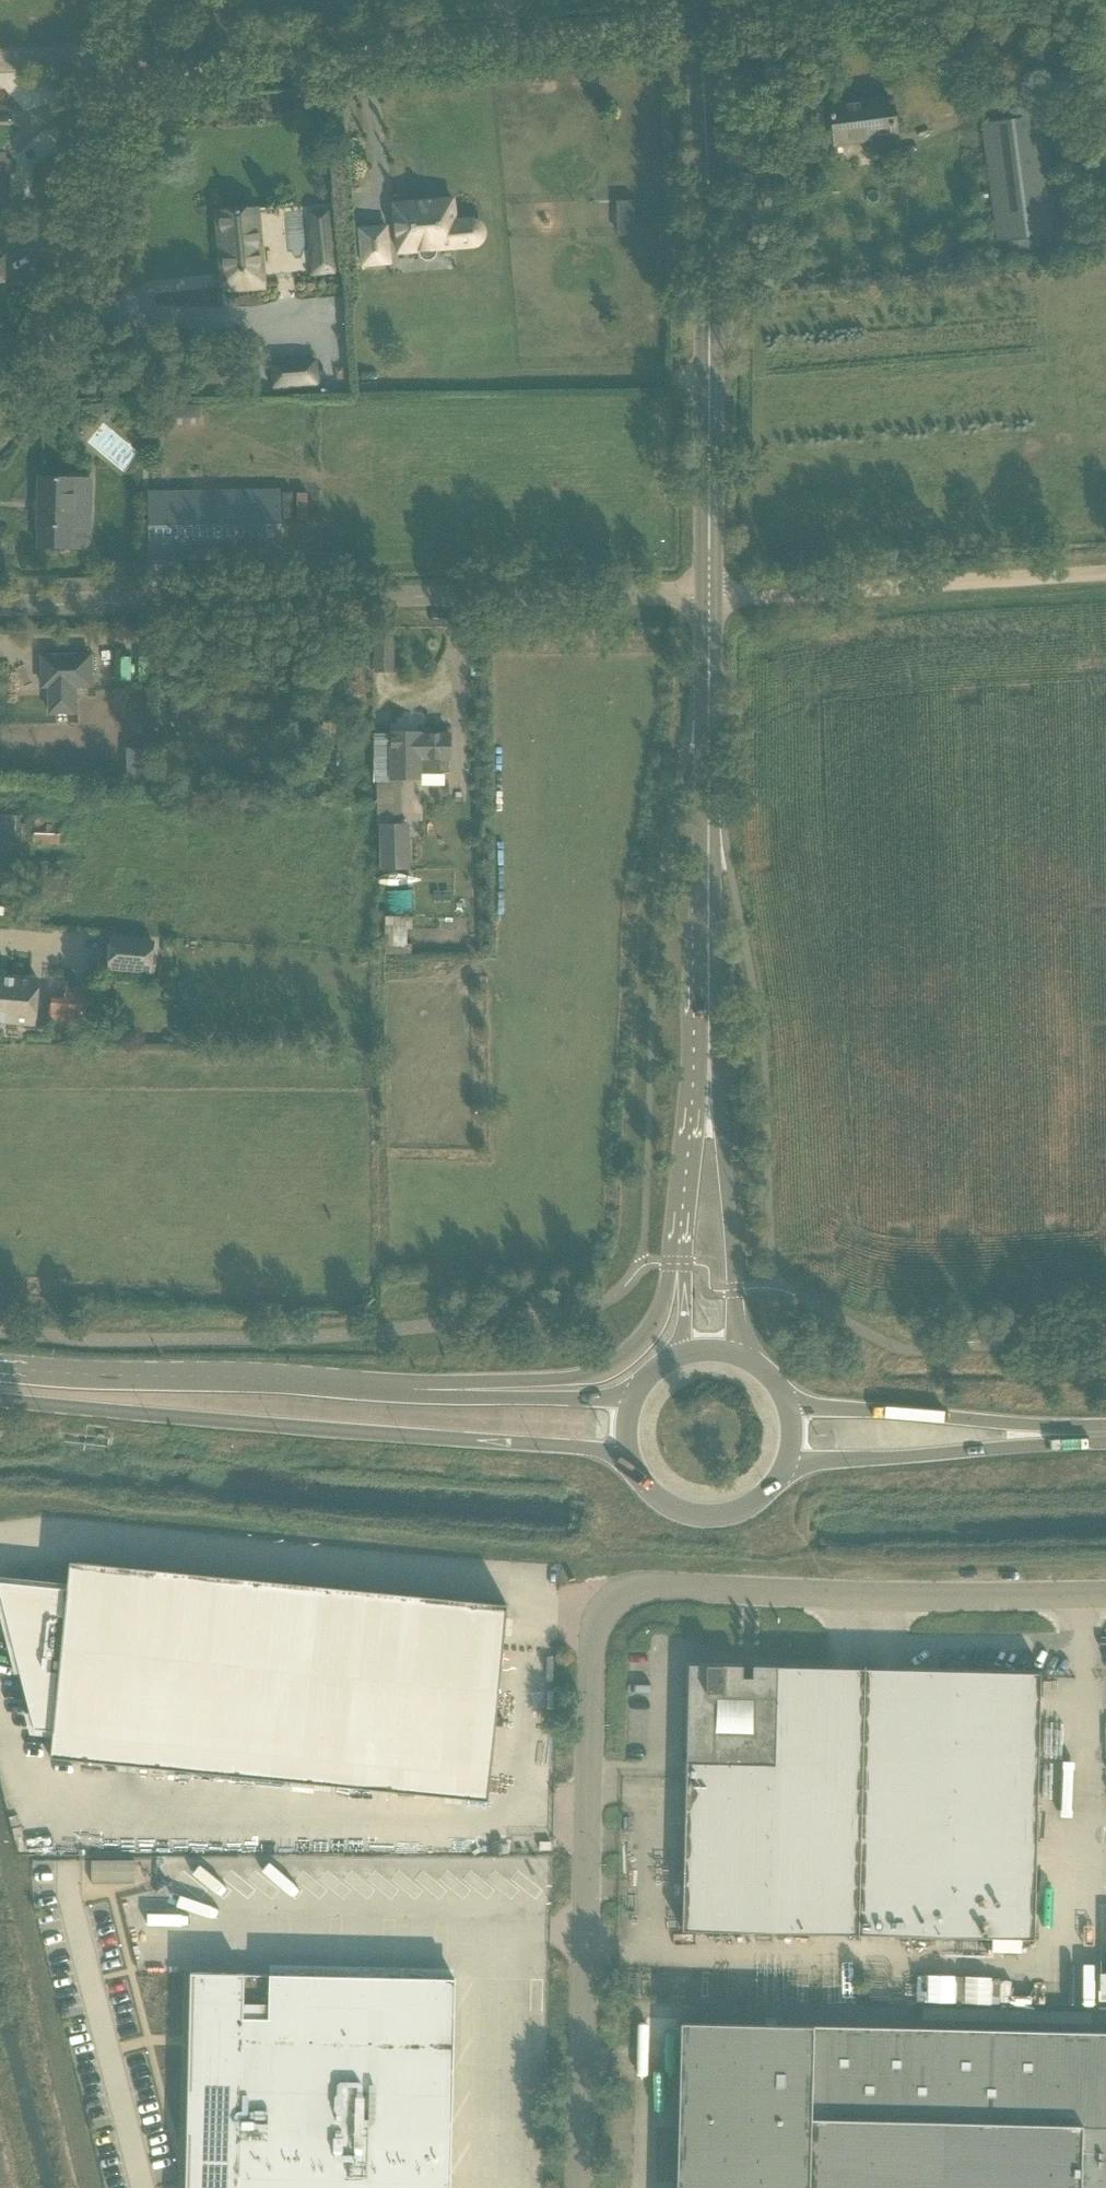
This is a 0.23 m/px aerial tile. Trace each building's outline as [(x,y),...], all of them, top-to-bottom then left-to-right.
[(831,107),(836,144),(894,136),(889,99),(831,107)] [(980,124),(984,151),(996,242),(1057,234),(1042,116),(980,124)] [(633,195),(616,195),(617,231),(634,230),(633,195)] [(437,254),(437,251),(436,243),(455,241),(455,248),(472,246),(475,245),(478,244),(481,241),(483,238),(484,235),(484,232),(483,229),(481,225),(479,223),(476,221),(473,220),(470,220),(454,221),(452,199),(393,204),(397,247),(417,245),(418,252),(418,256),(420,258),(422,260),(425,261),(428,261),(431,261),(434,259),(436,257),(437,254)] [(262,286),(259,250),(255,209),(218,213),(224,289),(262,286)] [(386,227),(359,229),(363,265),(389,263),(386,227)] [(334,255),(310,257),(311,275),(336,273),(334,255)] [(271,363),(274,393),(320,389),(317,359),(271,363)] [(36,485),(35,494),(38,496),(37,527),(39,527),(39,547),(88,548),(89,528),(90,509),(73,509),(74,478),(38,477),(38,483),(36,485)] [(280,557),(280,506),(280,491),(149,492),(149,558),(280,557)] [(91,686),(90,655),(42,656),(43,687),(49,686),(50,712),(74,712),(73,686),(91,686)] [(450,772),(450,734),(419,734),(419,733),(391,733),(391,773),(450,772)] [(35,818),(35,823),(20,823),(20,816),(0,815),(0,841),(33,842),(33,844),(60,845),(60,819),(35,818)] [(378,869),(408,868),(407,822),(377,823),(378,869)] [(411,946),(412,917),(390,916),(389,945),(411,946)] [(154,941),(112,936),(108,969),(151,974),(154,941)] [(9,977),(0,977),(0,1019),(34,1022),(37,980),(9,977)] [(101,1024),(104,989),(65,986),(64,999),(52,998),(50,1020),(101,1024)] [(34,1730),(53,1732),(50,1757),(487,1800),(507,1605),(69,1561),(67,1587),(0,1581),(0,1600),(34,1730)] [(858,1935),(864,1669),(753,1666),(752,1678),(742,1678),(743,1666),(689,1665),(682,1930),(858,1935)] [(858,1935),(993,1938),(993,1952),(1022,1952),(1022,1939),(1034,1939),(1040,1673),(864,1669),(858,1935)] [(94,1859),(95,1882),(152,1881),(151,1858),(94,1859)] [(455,1978),(190,1972),(185,2187),(450,2187),(455,1978)] [(1013,1977),(959,1976),(959,2001),(1012,2002),(1013,1977)] [(681,2023),(677,2187),(1105,2187),(1105,2032),(681,2023)] [(653,2029),(653,2044),(670,2045),(670,2030),(653,2029)]
